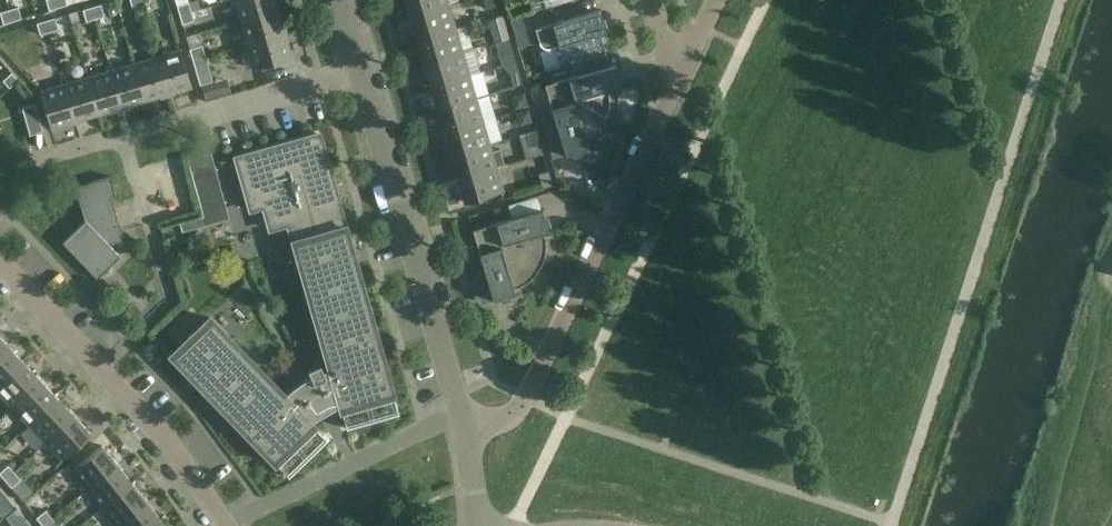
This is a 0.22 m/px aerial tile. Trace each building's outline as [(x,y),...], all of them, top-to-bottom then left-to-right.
[(49,10),(58,8),(56,0),(46,0),(49,10)] [(241,22),(278,11),(275,0),(234,0),(241,22)] [(410,16),(448,5),(447,0),(405,0),(410,16)] [(499,4),(498,0),(484,0),(487,8),(499,4)] [(535,11),(546,8),(544,0),(532,0),(535,11)] [(176,6),(179,15),(191,11),(188,2),(176,6)] [(101,4),(92,7),(95,19),(104,16),(101,4)] [(448,5),(410,16),(417,40),(455,28),(448,5)] [(18,7),(9,9),(12,21),(21,19),(18,7)] [(92,7),(82,10),(86,21),(95,19),(92,7)] [(9,9),(0,12),(0,14),(3,24),(12,21),(9,9)] [(600,10),(535,29),(539,44),(541,46),(542,47),(544,48),(547,49),(548,49),(555,47),(560,65),(547,69),(547,70),(606,53),(600,34),(605,32),(599,11),(600,11),(600,10)] [(191,11),(179,15),(182,24),(194,20),(191,11)] [(285,33),(278,11),(241,22),(247,45),(287,33),(285,33)] [(502,14),(488,18),(492,31),(495,42),(509,38),(506,27),(502,14)] [(530,45),(522,15),(510,19),(519,48),(530,45)] [(55,18),(46,21),(49,32),(58,30),(55,18)] [(46,21),(36,23),(40,35),(49,32),(46,21)] [(455,28),(417,40),(423,63),(462,52),(455,28)] [(287,34),(287,33),(247,45),(254,69),(292,58),(285,35),(287,34)] [(509,38),(495,42),(498,53),(512,49),(509,38)] [(189,49),(192,57),(205,54),(202,45),(189,49)] [(180,50),(156,57),(168,96),(169,96),(168,94),(191,87),(180,50)] [(469,75),(462,52),(423,63),(430,86),(469,75)] [(213,81),(205,54),(192,57),(200,85),(213,81)] [(156,57),(133,64),(144,101),(167,95),(167,97),(168,96),(156,57)] [(110,70),(122,110),(123,110),(122,108),(144,101),(133,64),(110,70)] [(545,85),(553,89),(612,122),(613,119),(616,114),(617,109),(617,104),(617,100),(617,95),(616,91),(616,88),(621,87),(615,66),(616,65),(616,64),(545,85)] [(121,110),(122,110),(110,70),(87,77),(98,115),(121,108),(121,110)] [(510,73),(514,86),(522,84),(519,71),(510,73)] [(18,80),(12,72),(3,81),(9,88),(18,80)] [(437,109),(475,98),(469,75),(430,86),(437,109)] [(87,77),(64,84),(76,123),(76,121),(98,115),(87,77)] [(64,84),(40,91),(51,129),(75,122),(75,124),(76,123),(64,84)] [(612,122),(553,89),(545,85),(566,156),(567,156),(566,155),(587,148),(586,143),(590,142),(594,140),(598,137),(602,134),(605,131),(608,128),(612,122)] [(513,110),(527,106),(523,92),(509,96),(513,110)] [(482,121),(475,98),(437,109),(444,132),(482,121)] [(43,131),(35,103),(22,107),(30,135),(43,131)] [(528,109),(515,113),(519,126),(531,122),(528,109)] [(489,144),(482,121),(444,132),(451,155),(489,144)] [(526,133),(530,147),(540,144),(536,130),(526,133)] [(288,224),(293,241),(345,226),(319,134),(236,157),(251,210),(264,206),(270,229),(288,224)] [(491,151),(489,144),(451,155),(457,178),(496,167),(504,164),(500,149),(491,151)] [(206,225),(229,219),(214,164),(190,170),(206,225)] [(496,167),(457,178),(465,202),(503,191),(496,167)] [(538,174),(542,188),(552,185),(548,171),(538,174)] [(122,234),(114,207),(111,196),(116,195),(110,176),(75,186),(85,221),(63,242),(97,278),(120,256),(109,244),(121,233),(121,234),(122,234)] [(473,230),(540,267),(543,260),(544,256),(545,251),(545,247),(545,242),(545,238),(544,233),(549,232),(543,211),(544,210),(544,209),(473,230)] [(399,414),(356,264),(345,226),(293,241),(330,369),(323,371),(320,364),(308,370),(311,376),(302,381),(293,388),(285,395),(210,317),(171,355),(289,477),(328,440),(311,422),(340,405),(347,429),(399,414)] [(473,230),(479,251),(494,301),(495,301),(495,300),(515,293),(514,288),(518,287),(522,285),(526,282),(530,280),(533,276),(536,273),(540,267),(473,230)] [(9,344),(8,343),(7,345),(0,338),(0,352),(9,344)] [(0,352),(0,385),(24,363),(8,346),(9,344),(0,352)] [(12,407),(42,379),(41,378),(40,379),(24,363),(0,385),(0,394),(12,407)] [(42,379),(12,407),(28,424),(57,397),(41,380),(42,379)] [(28,424),(45,442),(75,413),(74,413),(73,414),(57,397),(28,424)] [(75,413),(45,442),(62,460),(90,433),(74,415),(75,414),(75,413)] [(87,489),(119,464),(119,463),(117,464),(102,445),(71,470),(87,489)] [(119,464),(87,489),(102,508),(132,484),(118,465),(119,464)] [(5,480),(14,472),(8,465),(0,472),(0,475),(5,480)] [(20,479),(14,472),(5,480),(11,488),(20,479)] [(102,508),(116,525),(118,525),(149,501),(148,501),(147,502),(132,484),(102,508)] [(17,508),(5,493),(0,488),(0,504),(9,515),(17,508)] [(118,525),(158,525),(163,522),(148,503),(149,502),(149,501),(118,525)] [(16,525),(32,525),(26,519),(17,508),(9,515),(8,516),(16,525)] [(36,517),(42,525),(51,517),(45,510),(36,517)] [(51,517),(42,525),(43,525),(56,525),(57,525),(51,517)]
